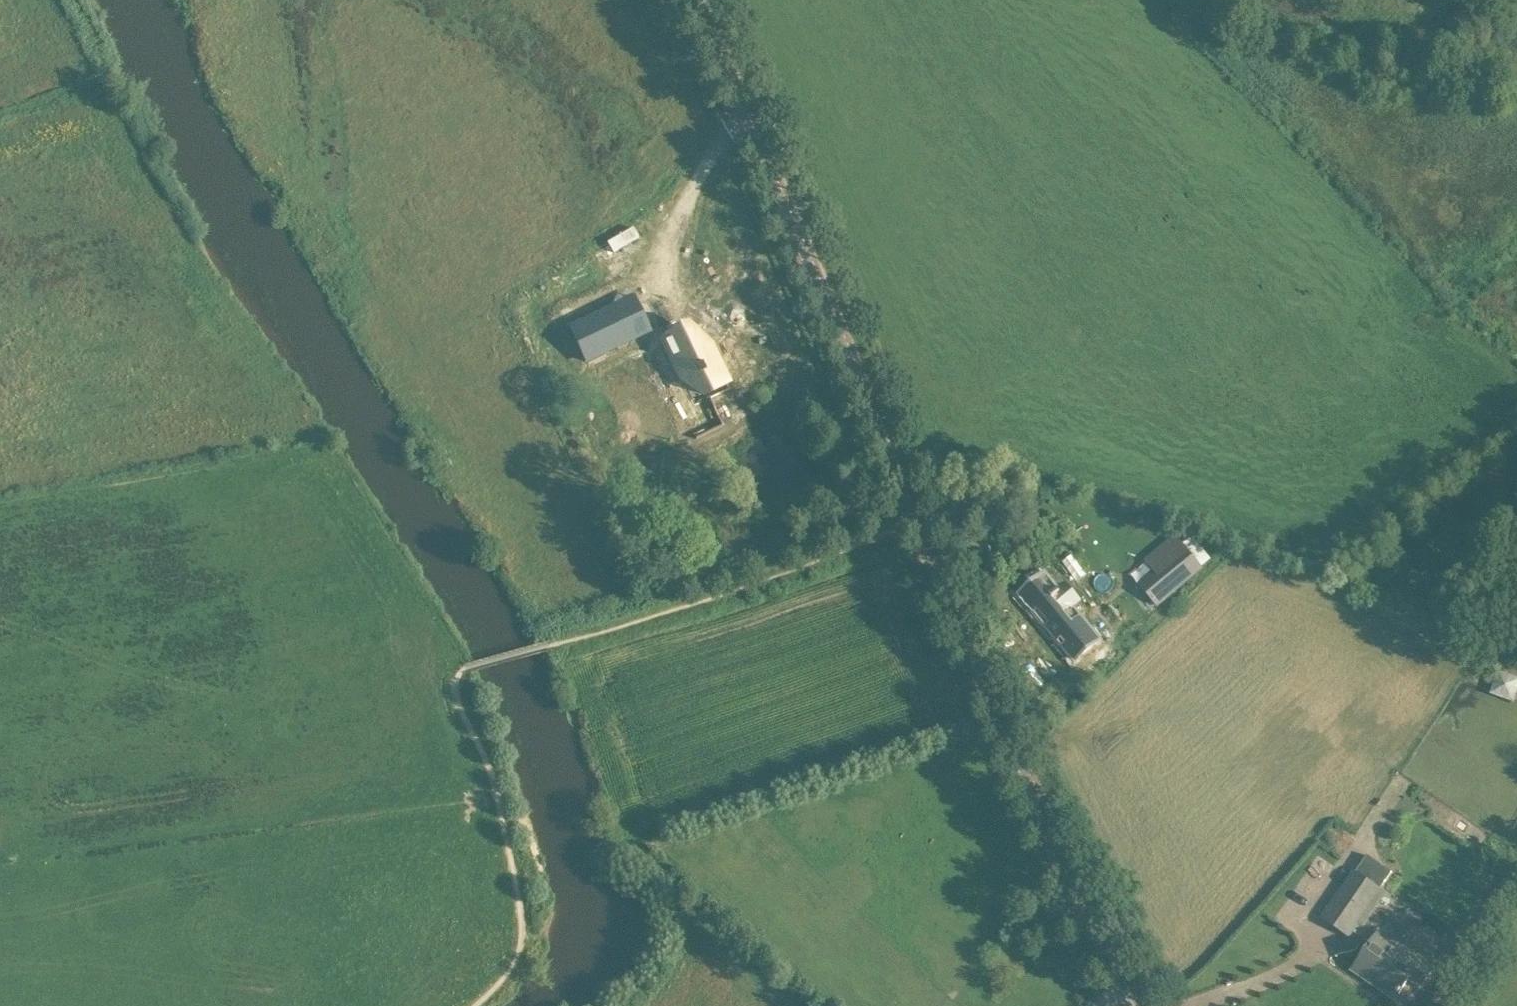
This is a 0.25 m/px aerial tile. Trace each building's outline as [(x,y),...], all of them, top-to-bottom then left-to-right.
[(616,306),(570,328),(586,361),(632,339),(616,306)] [(681,330),(663,339),(674,361),(675,360),(684,380),(693,378),(701,393),(727,380),(711,348),(703,352),(694,331),(682,333),(681,330)] [(1160,565),(1139,583),(1156,604),(1202,566),(1184,545),(1160,565)] [(1039,580),(1021,596),(1034,612),(1039,608),(1051,623),(1047,627),(1059,642),(1063,638),(1069,644),(1064,648),(1075,661),(1100,639),(1082,617),(1075,623),(1067,613),(1080,601),(1067,585),(1053,596),(1039,580)] [(1516,693),(1516,678),(1498,670),(1489,693),(1513,703),(1516,693)] [(1353,869),(1319,917),(1349,938),(1354,931),(1360,923),(1364,917),(1383,891),(1379,888),(1387,876),(1361,858),(1353,869)] [(1375,935),(1356,963),(1357,964),(1383,982),(1381,986),(1396,996),(1398,992),(1399,993),(1409,978),(1421,986),(1435,967),(1393,939),(1389,944),(1375,935)]
